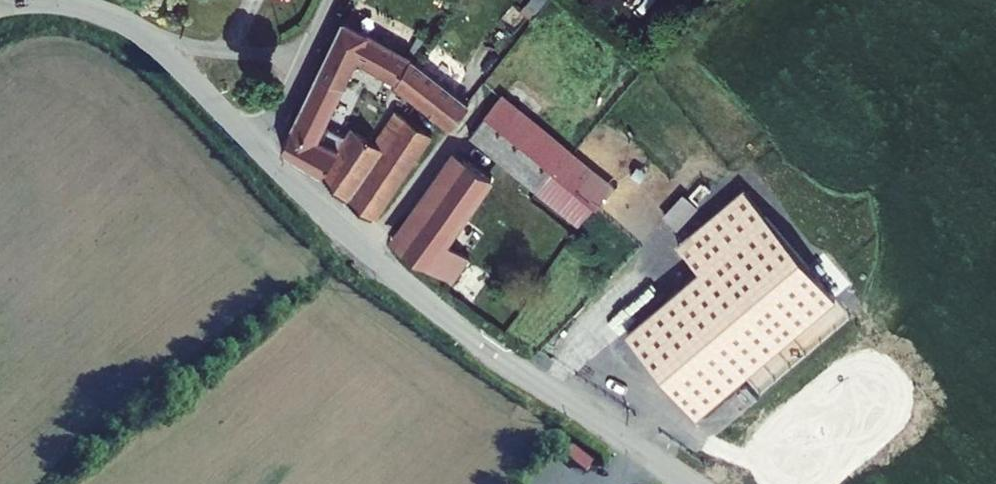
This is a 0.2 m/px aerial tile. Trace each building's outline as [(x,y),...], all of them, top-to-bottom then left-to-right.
[(336,9),(279,134),(314,153),(345,191),(369,204),(426,121),(392,100),(377,125),(350,108),(344,118),(321,110),(356,38),(445,114),(462,93),(398,41),(336,9)] [(483,110),(530,148),(568,179),(594,201),(605,188),(493,97),(483,110)] [(477,105),(469,117),(514,153),(522,160),(530,148),(483,110),(477,105)] [(451,142),(389,225),(395,230),(435,258),(497,176),(451,142)] [(530,148),(522,160),(543,177),(531,192),(573,226),(594,201),(568,179),(530,148)] [(497,176),(435,258),(451,271),(513,187),(497,176)] [(676,240),(699,270),(625,327),(691,412),(838,299),(748,184),(676,240)] [(683,191),(665,215),(682,228),(700,204),(683,191)] [(765,393),(853,312),(837,294),(748,375),(765,393)]
